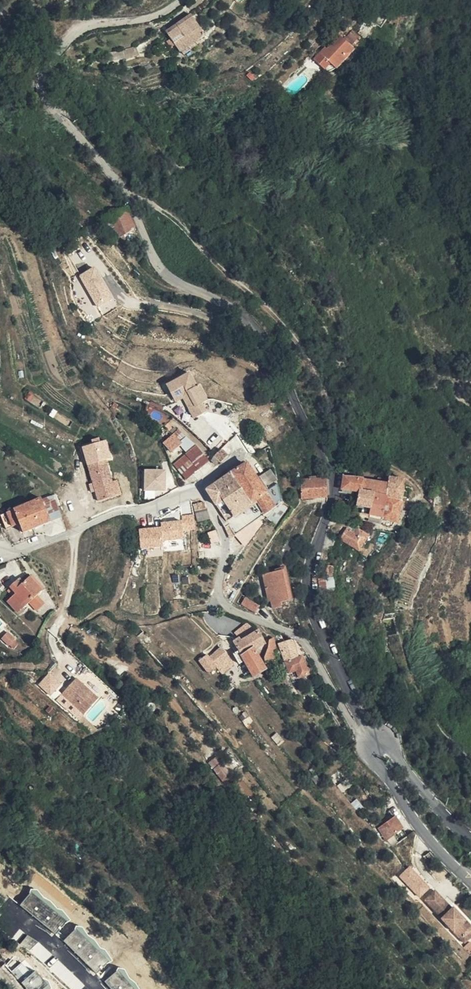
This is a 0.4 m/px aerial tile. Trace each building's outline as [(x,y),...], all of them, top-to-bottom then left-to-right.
[(167,53),(169,53),(193,42),(195,40),(185,19),(158,31),(167,53)] [(351,47),(362,24),(358,20),(348,29),(343,24),(330,38),(328,36),(323,41),(335,52),(341,59),(350,48),(351,47)] [(367,29),(362,24),(351,47),(367,29)] [(335,52),(323,41),(317,48),(328,59),(335,52)] [(106,49),(109,56),(128,49),(125,42),(106,49)] [(193,42),(169,53),(170,56),(194,45),(193,42)] [(98,58),(109,56),(106,49),(96,53),(98,58)] [(269,108),(273,103),(266,97),(262,102),(269,108)] [(105,235),(107,240),(116,237),(107,217),(98,221),(105,235)] [(95,265),(78,275),(101,314),(118,305),(95,265)] [(165,384),(172,398),(181,393),(184,395),(189,403),(186,407),(186,408),(186,409),(187,411),(188,412),(188,413),(189,413),(190,413),(190,414),(193,414),(194,417),(205,411),(200,403),(206,400),(198,384),(195,386),(188,372),(178,378),(179,380),(173,383),(172,381),(165,384)] [(181,397),(186,407),(189,403),(184,395),(181,393),(172,398),(174,401),(181,397)] [(186,452),(193,444),(177,428),(170,434),(179,444),(186,452)] [(179,444),(170,434),(162,442),(171,451),(179,444)] [(198,466),(206,459),(193,444),(186,452),(198,466)] [(220,447),(213,453),(219,461),(225,455),(220,447)] [(185,453),(197,468),(198,466),(186,452),(185,453)] [(192,472),(197,468),(185,453),(179,458),(192,472)] [(186,478),(192,472),(179,458),(173,464),(186,478)] [(110,481),(104,460),(86,464),(95,499),(113,494),(110,481)] [(252,474),(244,462),(229,473),(234,480),(236,484),(252,474)] [(144,491),(166,490),(165,468),(143,469),(144,491)] [(234,480),(229,473),(211,484),(216,491),(234,480)] [(353,474),(342,473),(340,486),(357,490),(360,477),(352,476),(353,474)] [(262,489),(252,474),(236,484),(241,491),(248,502),(245,504),(254,518),(273,505),(262,489)] [(387,480),(383,495),(398,498),(399,495),(401,487),(403,479),(388,475),(387,480)] [(323,486),(322,477),(310,478),(310,477),(307,477),(307,479),(297,479),(297,488),(323,486)] [(360,477),(357,490),(370,492),(383,495),(387,480),(382,480),(376,479),(360,477)] [(114,479),(110,481),(113,494),(118,493),(114,479)] [(276,479),(262,489),(273,505),(281,499),(276,479)] [(216,491),(211,484),(204,489),(213,503),(221,498),(223,502),(241,491),(236,484),(234,480),(216,491)] [(323,486),(297,488),(298,497),(323,495),(323,486)] [(370,492),(357,490),(353,511),(355,512),(355,515),(364,518),(370,492)] [(221,498),(213,503),(219,512),(223,518),(236,510),(246,524),(254,518),(245,504),(248,502),(241,491),(223,502),(221,498)] [(370,492),(364,518),(376,521),(383,495),(370,492)] [(39,498),(46,521),(56,517),(48,495),(39,498)] [(383,495),(376,521),(383,523),(385,523),(387,523),(388,522),(389,519),(393,520),(398,498),(383,495)] [(25,502),(33,525),(46,521),(39,498),(39,497),(27,501),(25,502)] [(1,510),(6,525),(16,522),(19,530),(33,525),(25,502),(1,510)] [(223,518),(219,512),(215,515),(222,526),(226,523),(233,533),(246,524),(236,510),(223,518)] [(182,522),(138,526),(140,549),(162,548),(162,551),(184,550),(183,531),(196,530),(194,514),(181,515),(182,522)] [(361,520),(358,528),(371,532),(374,524),(361,520)] [(367,533),(359,528),(347,521),(338,535),(349,542),(358,547),(366,553),(372,543),(364,538),(367,533)] [(331,563),(323,563),(321,576),(330,577),(331,563)] [(285,595),(279,567),(269,569),(271,576),(261,578),(262,585),(265,585),(269,604),(278,603),(278,596),(285,595)] [(11,610),(24,601),(33,594),(39,589),(27,574),(19,580),(16,577),(3,588),(8,594),(2,599),(11,610)] [(33,594),(24,601),(31,609),(40,603),(33,594)] [(256,601),(241,594),(238,601),(253,608),(256,601)] [(251,619),(230,634),(234,641),(238,647),(239,648),(249,641),(260,633),(251,619)] [(271,639),(268,630),(264,631),(265,639),(263,652),(265,656),(275,648),(271,639)] [(221,646),(214,637),(205,643),(211,653),(221,646)] [(261,660),(249,641),(239,648),(250,668),(261,660)] [(279,645),(284,657),(297,653),(293,642),(279,645)] [(221,646),(211,653),(216,660),(226,654),(221,646)] [(284,657),(288,667),(298,664),(300,672),(306,669),(301,652),(297,653),(284,657)] [(92,691),(71,670),(57,686),(77,706),(92,691)] [(199,757),(205,765),(213,759),(207,751),(199,757)] [(212,774),(220,768),(213,759),(205,765),(212,774)] [(377,834),(394,822),(388,812),(370,824),(377,834)] [(419,893),(453,936),(461,928),(455,920),(460,918),(448,902),(444,905),(437,896),(438,895),(431,885),(419,893)] [(56,935),(70,918),(33,888),(19,905),(56,935)] [(456,940),(466,932),(464,930),(467,927),(460,918),(455,920),(461,928),(453,936),(456,940)] [(76,926),(62,942),(98,973),(112,957),(76,926)] [(44,963),(51,954),(28,935),(21,943),(30,949),(28,951),(44,963)] [(15,946),(11,950),(7,953),(37,987),(45,981),(15,946)] [(23,988),(35,988),(37,987),(7,953),(0,958),(0,962),(23,988)] [(50,970),(73,987),(80,978),(57,961),(50,970)]
